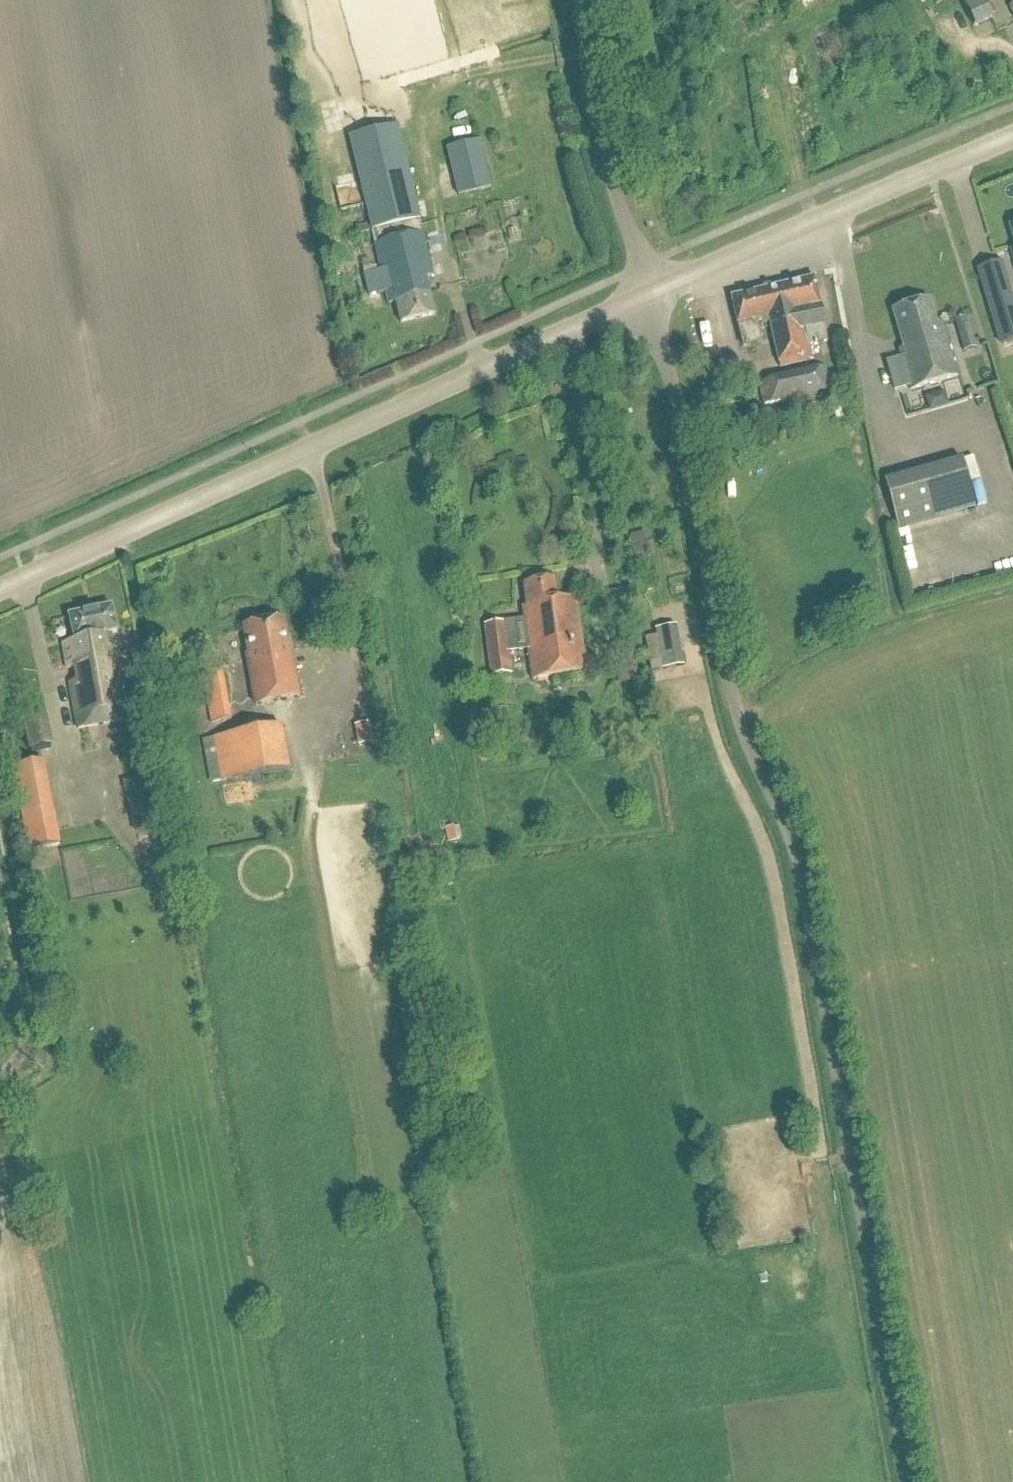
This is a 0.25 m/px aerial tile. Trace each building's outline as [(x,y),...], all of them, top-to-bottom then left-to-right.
[(974,28),(991,20),(982,0),(961,0),(974,28)] [(434,317),(426,279),(432,278),(396,128),(349,139),(374,246),(374,247),(380,273),(363,277),(368,298),(385,294),(388,306),(395,304),(399,324),(434,317)] [(458,198),(490,190),(478,143),(447,151),(458,198)] [(825,341),(812,283),(731,302),(742,350),(761,346),(757,329),(770,326),(780,369),(810,362),(807,345),(825,341)] [(985,296),(996,331),(998,330),(1012,326),(1012,287),(985,296)] [(937,326),(930,301),(891,312),(902,350),(898,352),(910,393),(958,379),(942,325),(937,326)] [(508,309),(489,319),(493,327),(512,317),(508,309)] [(966,327),(964,318),(953,321),(962,354),(977,350),(970,326),(966,327)] [(1010,349),(1012,348),(1012,326),(998,330),(1004,350),(1010,349)] [(750,371),(770,371),(770,361),(750,361),(750,371)] [(780,404),(782,413),(834,401),(826,369),(756,385),(761,408),(780,404)] [(982,459),(972,461),(976,483),(986,481),(982,459)] [(962,460),(883,483),(897,531),(976,508),(962,460)] [(976,486),(980,505),(993,502),(989,483),(976,486)] [(523,621),(484,626),(490,678),(510,675),(507,653),(527,651),(532,682),(585,674),(575,600),(557,602),(554,581),(523,585),(526,607),(521,608),(523,621)] [(74,642),(61,645),(66,670),(74,668),(77,684),(69,686),(78,731),(129,722),(116,649),(113,650),(110,634),(115,633),(110,609),(69,618),(74,642)] [(286,651),(280,623),(243,630),(249,658),(247,659),(256,708),(299,700),(289,651),(286,651)] [(655,631),(662,671),(683,667),(676,628),(655,631)] [(133,673),(141,671),(137,653),(130,654),(133,673)] [(201,676),(211,726),(232,722),(222,672),(201,676)] [(29,755),(52,750),(46,721),(23,726),(29,755)] [(354,727),(358,747),(373,745),(369,724),(354,727)] [(282,727),(212,740),(220,784),(251,779),(274,775),(290,772),(282,727)] [(44,762),(11,769),(27,853),(60,847),(44,762)]
